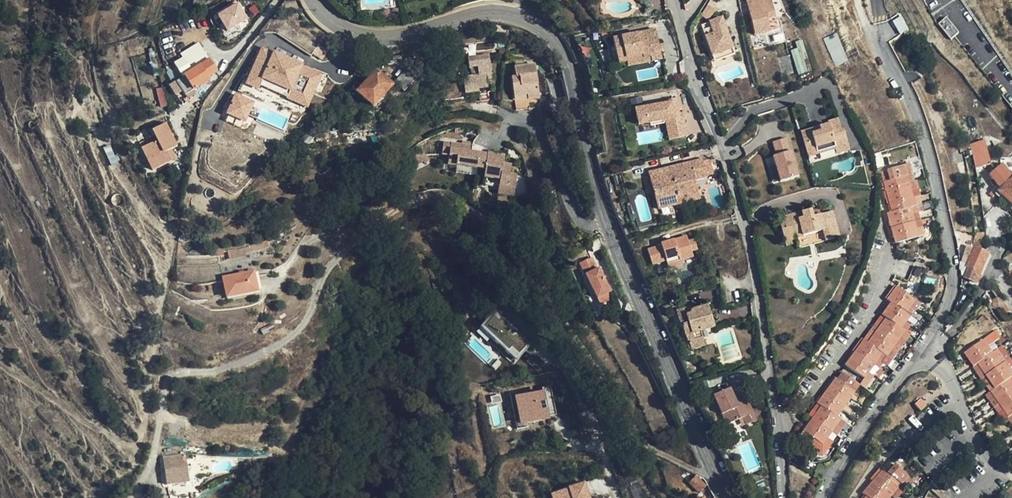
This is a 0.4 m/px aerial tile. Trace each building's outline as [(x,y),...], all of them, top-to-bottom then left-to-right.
[(772,0),(748,0),(756,33),(779,27),(772,0)] [(938,24),(939,24),(978,66),(979,65),(1011,108),(1011,75),(962,0),(925,0),(938,24)] [(1011,75),(1011,66),(968,0),(962,0),(1011,75)] [(243,32),(240,26),(249,22),(241,2),(215,13),(226,39),(243,32)] [(702,16),(709,21),(717,11),(710,5),(702,16)] [(723,20),(712,24),(715,32),(704,36),(712,60),(734,52),(723,20)] [(310,57),(318,45),(284,23),(276,35),(310,57)] [(715,32),(712,24),(701,28),(704,36),(715,32)] [(619,64),(627,62),(626,59),(643,55),(644,58),(651,57),(651,62),(662,60),(655,30),(613,40),(619,64)] [(837,33),(824,38),(834,66),(848,61),(837,33)] [(802,40),(795,43),(804,73),(811,71),(802,40)] [(168,42),(162,45),(166,52),(168,51),(169,52),(172,51),(168,42)] [(172,62),(175,66),(183,60),(198,50),(196,47),(172,62)] [(198,50),(183,60),(191,72),(208,61),(200,49),(198,50)] [(319,75),(300,67),(300,66),(272,54),(272,55),(261,50),(246,85),(257,90),(262,79),(289,91),(286,98),(306,107),(319,75)] [(736,57),(734,52),(712,60),(714,65),(736,57)] [(465,76),(466,86),(479,85),(480,90),(481,103),(490,102),(488,77),(488,74),(492,74),(490,54),(470,56),(470,66),(473,66),(474,75),(465,76)] [(626,59),(627,62),(628,67),(651,62),(651,57),(644,58),(643,55),(626,59)] [(215,73),(208,61),(191,72),(183,60),(175,66),(177,69),(183,78),(175,83),(181,93),(186,100),(194,95),(192,91),(194,90),(207,81),(206,79),(215,73)] [(208,61),(215,73),(217,72),(210,60),(208,61)] [(513,79),(517,98),(530,95),(531,100),(544,97),(536,63),(515,67),(517,78),(513,79)] [(403,73),(407,76),(412,71),(408,67),(403,73)] [(357,92),(355,94),(371,109),(383,96),(391,88),(374,73),(357,92)] [(413,83),(409,78),(407,76),(403,73),(393,83),(394,84),(403,93),(413,83)] [(289,91),(262,79),(259,87),(286,98),(289,91)] [(175,83),(168,87),(175,97),(181,93),(175,83)] [(352,87),(343,97),(348,101),(355,94),(357,92),(352,87)] [(227,114),(244,121),(251,104),(235,96),(227,114)] [(388,101),(383,96),(371,109),(377,114),(388,101)] [(667,105),(640,111),(642,121),(651,119),(652,125),(670,122),(672,132),(690,128),(687,118),(684,119),(681,119),(679,112),(683,111),(686,110),(683,98),(666,102),(667,105)] [(531,100),(523,101),(525,110),(533,109),(531,100)] [(651,119),(642,121),(643,127),(652,125),(651,119)] [(836,153),(850,149),(844,131),(839,132),(837,126),(829,128),(828,125),(818,127),(819,132),(811,134),(810,130),(800,132),(807,157),(818,153),(818,151),(834,146),(836,153)] [(167,155),(177,149),(165,126),(153,133),(157,142),(141,151),(153,173),(171,163),(167,155)] [(690,128),(672,132),(674,141),(692,138),(690,128)] [(309,131),(300,141),(306,145),(314,134),(309,131)] [(771,141),(781,181),(799,176),(789,136),(771,141)] [(471,150),(472,145),(465,143),(445,138),(442,151),(449,153),(447,161),(457,164),(476,168),(484,170),(481,179),(497,183),(496,188),(504,190),(507,178),(510,169),(502,167),(504,157),(471,150)] [(969,144),(975,168),(990,164),(983,140),(969,144)] [(429,156),(427,147),(419,146),(412,154),(414,160),(429,156)] [(774,182),(780,180),(772,156),(766,157),(774,182)] [(1010,158),(1003,164),(1011,176),(1011,161),(1010,158)] [(704,200),(700,181),(710,178),(718,176),(714,162),(707,164),(706,161),(652,174),(661,211),(704,200)] [(476,168),(457,164),(455,171),(474,176),(476,168)] [(990,175),(1001,188),(998,191),(1011,205),(1011,176),(1003,164),(990,175)] [(883,184),(885,191),(915,185),(913,177),(883,184)] [(495,190),(494,197),(510,201),(515,179),(507,178),(504,191),(496,188),(495,190)] [(481,179),(480,187),(495,190),(496,188),(497,183),(481,179)] [(915,185),(885,191),(886,199),(910,194),(916,192),(915,185)] [(910,194),(886,199),(888,206),(912,200),(910,194)] [(917,199),(912,200),(914,208),(909,209),(910,217),(921,215),(917,199)] [(912,200),(888,206),(890,213),(909,209),(914,208),(912,200)] [(632,214),(641,212),(639,203),(630,205),(632,214)] [(909,209),(890,213),(884,215),(886,223),(910,217),(909,209)] [(818,214),(818,212),(810,215),(809,210),(777,220),(786,252),(799,248),(824,240),(838,237),(831,211),(818,214)] [(912,225),(910,217),(886,223),(888,231),(912,225)] [(918,224),(912,225),(914,233),(916,240),(922,239),(918,224)] [(912,225),(888,231),(890,238),(914,233),(912,225)] [(914,233),(890,238),(892,246),(916,240),(914,233)] [(838,237),(824,240),(827,249),(840,246),(838,237)] [(594,255),(605,250),(600,238),(589,243),(594,255)] [(693,259),(692,253),(697,252),(695,241),(688,243),(687,239),(661,245),(661,247),(646,250),(651,266),(665,262),(668,271),(681,267),(681,263),(693,259)] [(799,248),(786,252),(788,258),(801,254),(799,248)] [(976,283),(989,254),(974,248),(966,267),(968,268),(964,278),(976,283)] [(566,254),(562,256),(567,267),(571,265),(566,254)] [(592,301),(594,300),(607,295),(608,294),(598,269),(595,270),(590,258),(577,264),(592,301)] [(261,296),(257,273),(222,279),(226,302),(261,296)] [(892,289),(887,296),(906,310),(911,303),(892,289)] [(607,295),(594,300),(597,307),(610,302),(607,295)] [(906,310),(887,296),(882,302),(886,304),(902,316),(906,310)] [(911,303),(906,310),(911,313),(916,306),(911,303)] [(902,316),(886,304),(881,310),(902,325),(907,319),(902,316)] [(1009,312),(1004,305),(999,309),(1004,316),(1009,312)] [(514,363),(533,343),(497,310),(478,330),(514,363)] [(902,325),(881,310),(876,317),(881,321),(897,333),(902,325)] [(911,313),(906,310),(902,316),(907,319),(911,313)] [(708,312),(694,316),(685,319),(685,314),(675,317),(680,332),(682,332),(684,341),(689,348),(704,344),(702,337),(714,333),(708,312)] [(881,321),(876,317),(857,343),(861,347),(867,340),(871,334),(876,327),(881,321)] [(900,335),(897,333),(881,321),(876,327),(895,341),(900,335)] [(263,335),(272,328),(267,323),(259,330),(263,335)] [(905,328),(902,325),(897,333),(900,335),(905,328)] [(890,348),(895,341),(876,327),(871,334),(890,348)] [(886,354),(890,348),(871,334),(867,340),(886,354)] [(904,338),(900,335),(895,341),(900,344),(904,338)] [(968,357),(986,344),(981,336),(962,350),(968,357)] [(881,361),(886,354),(867,340),(861,347),(877,358),(881,361)] [(894,352),(900,344),(895,341),(890,348),(894,352)] [(857,343),(852,349),(872,364),(877,358),(861,347),(857,343)] [(977,361),(991,351),(986,344),(968,357),(972,364),(977,361)] [(885,364),(894,352),(890,348),(886,354),(881,361),(882,362),(885,364)] [(981,366),(1000,353),(996,348),(991,351),(977,361),(981,366)] [(852,349),(848,356),(868,370),(872,364),(852,349)] [(986,373),(1004,360),(1000,353),(981,366),(986,373)] [(868,370),(848,356),(843,362),(863,376),(868,370)] [(873,374),(882,362),(881,361),(877,358),(872,364),(868,370),(873,374)] [(991,380),(1009,367),(1004,360),(986,373),(991,380)] [(863,376),(843,362),(839,368),(859,382),(863,376)] [(1009,377),(1011,375),(1011,371),(1009,367),(991,380),(995,387),(1009,377)] [(873,374),(868,370),(863,376),(868,380),(873,374)] [(850,395),(845,402),(850,405),(868,380),(863,376),(859,382),(850,395)] [(1011,384),(1011,381),(1009,377),(995,387),(990,390),(994,397),(1011,384)] [(830,380),(825,387),(845,402),(850,395),(830,380)] [(1011,395),(1011,384),(994,397),(1000,404),(1011,395)] [(825,387),(820,393),(840,408),(845,402),(825,387)] [(553,390),(515,394),(519,423),(556,419),(553,390)] [(745,429),(756,424),(746,399),(737,403),(732,393),(714,400),(726,429),(742,422),(745,429)] [(840,408),(820,393),(816,399),(836,413),(840,408)] [(1011,405),(1011,395),(1000,404),(1004,411),(1011,405)] [(799,408),(803,402),(796,397),(792,404),(799,408)] [(836,413),(816,399),(812,404),(817,408),(832,419),(836,413)] [(1004,411),(1008,416),(1011,414),(1011,405),(1004,411)] [(832,419),(817,408),(811,416),(830,430),(836,422),(832,419)] [(830,430),(811,416),(807,421),(826,435),(830,430)] [(822,441),(826,435),(807,421),(803,427),(822,441)] [(726,429),(729,436),(745,429),(742,422),(726,429)] [(841,425),(836,422),(830,430),(826,435),(831,438),(841,425)] [(822,441),(803,427),(793,441),(812,455),(822,441)] [(827,444),(822,441),(812,455),(816,458),(827,444)] [(162,471),(183,467),(181,454),(160,458),(162,471)] [(811,477),(818,466),(809,459),(801,470),(811,477)] [(184,467),(183,467),(162,471),(165,487),(187,483),(184,467)] [(883,469),(879,473),(896,489),(901,484),(883,469)] [(879,473),(873,479),(891,495),(896,489),(879,473)] [(694,477),(680,492),(684,497),(685,497),(690,497),(696,492),(698,495),(705,488),(694,477)] [(868,485),(882,497),(888,497),(891,495),(873,479),(868,485)] [(586,481),(551,491),(553,497),(591,497),(586,481)] [(866,495),(870,497),(882,497),(868,485),(862,492),(866,495)]
